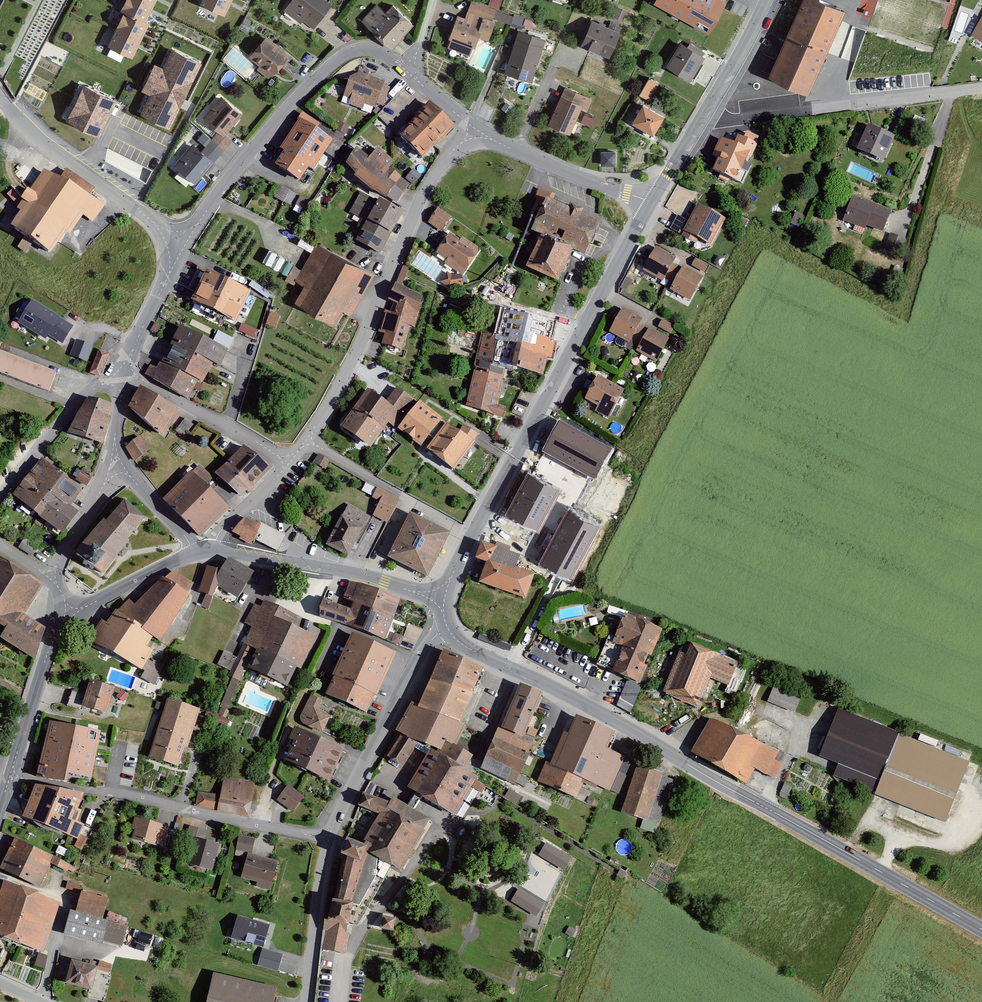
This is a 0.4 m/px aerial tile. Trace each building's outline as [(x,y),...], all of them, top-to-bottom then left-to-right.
[(121,12),(124,13),(107,47),(132,60),(150,24),(147,22),(157,0),(126,0),(121,12)] [(200,4),(224,16),(233,0),(203,0),(200,4)] [(324,0),(292,0),(283,11),(311,32),(332,6),(324,0)] [(474,0),(472,0),(465,19),(457,17),(449,40),(475,50),(479,38),(486,41),(494,19),(498,9),(488,5),(474,0)] [(488,5),(498,9),(501,0),(490,0),(488,5)] [(718,0),(657,0),(654,4),(709,34),(726,4),(718,0)] [(804,0),(802,0),(767,73),(807,92),(839,25),(842,18),(804,0)] [(415,23),(393,4),(385,13),(373,1),(358,18),(391,48),(415,23)] [(626,11),(618,7),(613,19),(622,22),(626,11)] [(513,14),(498,9),(494,19),(510,25),(513,14)] [(526,19),(513,14),(510,25),(522,29),(526,19)] [(973,30),(981,35),(981,14),(973,30)] [(620,34),(591,22),(581,47),(610,59),(620,34)] [(546,40),(519,31),(504,73),(531,83),(546,40)] [(291,56),(267,36),(249,58),(260,68),(258,70),(271,81),(291,56)] [(706,58),(682,43),(667,67),(690,82),(706,58)] [(200,65),(173,51),(164,70),(154,65),(142,91),(151,96),(141,116),(169,129),(200,65)] [(360,71),(350,77),(343,95),(351,97),(349,102),(361,107),(363,102),(375,107),(385,81),(360,71)] [(661,84),(648,76),(638,93),(651,100),(661,84)] [(593,99),(565,87),(547,126),(570,136),(582,109),(588,111),(593,99)] [(113,102),(84,88),(67,122),(97,136),(113,102)] [(242,111),(221,94),(203,116),(219,128),(225,133),(242,111)] [(454,127),(431,105),(399,139),(423,161),(454,127)] [(664,119),(643,106),(632,126),(653,138),(664,119)] [(595,117),(586,113),(581,123),(591,127),(595,117)] [(334,145),(299,122),(279,153),(286,157),(278,169),(299,184),(308,171),(314,175),(334,145)] [(895,140),(868,127),(856,153),(883,166),(895,140)] [(225,133),(219,128),(211,138),(223,147),(231,138),(225,133)] [(223,147),(211,138),(203,132),(198,138),(207,145),(202,152),(190,142),(173,164),(195,182),(223,147)] [(736,143),(721,136),(712,156),(718,159),(713,169),(737,180),(746,161),(749,161),(757,144),(743,137),(739,135),(736,143)] [(370,160),(357,152),(346,170),(355,179),(354,181),(373,196),(386,204),(391,199),(395,202),(410,185),(390,170),(394,164),(378,150),(370,160)] [(615,152),(601,152),(601,167),(615,167),(615,152)] [(136,161),(131,170),(147,178),(152,169),(136,161)] [(413,170),(405,179),(413,186),(422,177),(413,170)] [(96,191),(67,172),(59,182),(44,172),(17,212),(22,215),(11,231),(51,258),(66,236),(70,239),(83,218),(92,224),(104,207),(91,198),(96,191)] [(291,205),(298,193),(280,184),(274,195),(291,205)] [(537,215),(546,196),(553,199),(555,195),(540,188),(535,198),(534,200),(537,201),(531,213),(537,215)] [(376,202),(360,193),(349,213),(365,222),(376,202)] [(894,213),(854,195),(842,222),(863,231),(865,228),(884,236),(894,213)] [(553,199),(546,196),(537,215),(531,229),(540,233),(525,266),(558,280),(573,248),(583,253),(598,220),(582,213),(584,208),(570,201),(568,206),(553,199)] [(687,221),(676,215),(669,229),(695,243),(698,237),(710,244),(725,217),(698,202),(687,221)] [(403,216),(379,203),(357,243),(381,257),(403,216)] [(427,222),(443,230),(452,214),(436,205),(427,222)] [(459,241),(450,234),(436,255),(446,262),(443,265),(459,275),(461,277),(463,278),(482,251),(462,237),(459,241)] [(372,272),(317,241),(301,269),(293,265),(287,276),(301,285),(294,298),(334,321),(342,306),(350,311),(372,272)] [(676,259),(656,248),(643,272),(663,283),(665,280),(673,265),(676,259)] [(709,265),(696,259),(692,267),(705,273),(709,265)] [(403,283),(409,267),(403,265),(397,281),(403,283)] [(682,270),(673,265),(665,280),(674,285),(682,270)] [(704,279),(683,268),(682,270),(674,285),(670,292),(690,303),(704,279)] [(250,295),(206,273),(191,302),(235,325),(250,295)] [(452,276),(447,273),(440,284),(449,290),(463,287),(461,277),(459,275),(452,276)] [(422,298),(396,286),(388,301),(397,306),(395,315),(385,311),(378,333),(384,335),(381,345),(402,351),(407,328),(414,328),(422,298)] [(74,327),(33,302),(18,325),(47,342),(49,338),(63,346),(74,327)] [(557,318),(502,306),(495,335),(483,332),(476,364),(507,371),(543,379),(547,361),(552,362),(557,341),(552,340),(557,318)] [(642,322),(622,311),(609,335),(629,346),(631,342),(639,327),(642,322)] [(279,316),(270,313),(266,327),(275,330),(279,316)] [(675,328),(662,321),(659,329),(671,335),(675,328)] [(255,329),(240,323),(237,331),(252,337),(255,329)] [(212,340),(179,324),(161,360),(198,380),(202,381),(213,360),(221,365),(229,349),(212,340)] [(648,332),(639,327),(631,342),(640,347),(648,332)] [(217,330),(212,340),(229,349),(234,339),(217,330)] [(670,341),(649,330),(648,332),(640,347),(636,354),(657,365),(670,341)] [(93,347),(76,341),(70,357),(87,363),(93,347)] [(108,353),(97,349),(88,372),(99,376),(108,353)] [(50,393),(58,372),(0,350),(0,374),(50,393)] [(188,397),(198,380),(161,360),(156,368),(149,364),(144,373),(188,397)] [(507,371),(476,364),(466,410),(504,419),(506,409),(498,407),(507,371)] [(625,393),(598,378),(586,401),(599,408),(595,414),(609,422),(625,393)] [(368,387),(338,426),(370,450),(411,398),(396,387),(385,401),(368,387)] [(140,388),(129,409),(166,437),(178,413),(140,388)] [(442,417),(419,399),(396,427),(419,445),(442,417)] [(113,410),(90,402),(65,436),(100,449),(113,410)] [(192,425),(183,419),(175,429),(184,436),(192,425)] [(611,447),(559,420),(543,451),(595,478),(611,447)] [(475,442),(447,422),(426,450),(454,470),(475,442)] [(125,449),(134,460),(149,450),(139,437),(125,449)] [(245,446),(216,477),(240,500),(270,469),(245,446)] [(325,469),(331,460),(319,452),(313,461),(325,469)] [(84,488),(40,455),(11,494),(62,532),(77,511),(71,506),(84,488)] [(199,464),(193,470),(206,483),(212,476),(199,464)] [(82,467),(76,477),(87,484),(93,474),(82,467)] [(193,470),(162,499),(201,537),(229,508),(206,483),(193,470)] [(558,491),(527,475),(506,516),(537,532),(558,491)] [(396,499),(375,489),(371,498),(379,502),(372,515),(385,522),(396,499)] [(78,553),(104,575),(132,542),(129,539),(145,520),(124,503),(108,522),(105,520),(78,553)] [(348,557),(370,518),(347,506),(326,545),(348,557)] [(602,525),(570,508),(541,563),(573,580),(602,525)] [(450,531),(412,512),(390,556),(427,575),(450,531)] [(284,536),(245,518),(232,533),(240,537),(238,540),(252,547),(255,541),(277,552),(284,536)] [(523,554),(483,539),(477,557),(489,561),(482,582),(527,598),(536,573),(519,566),(523,554)] [(6,625),(0,635),(35,657),(45,625),(25,612),(42,583),(0,557),(0,621),(6,625)] [(220,571),(207,565),(198,590),(214,596),(217,587),(239,598),(255,573),(228,560),(220,571)] [(172,569),(166,578),(184,591),(191,582),(172,569)] [(166,578),(163,576),(135,603),(128,599),(117,611),(155,635),(162,639),(190,595),(184,591),(166,578)] [(386,637),(399,598),(349,581),(342,604),(324,598),(318,614),(386,637)] [(257,650),(249,667),(287,685),(297,663),(300,664),(315,633),(286,619),(289,611),(264,599),(261,605),(255,602),(245,623),(252,626),(228,675),(239,680),(254,648),(257,650)] [(155,635),(117,611),(109,623),(103,620),(91,639),(142,671),(156,648),(150,644),(155,635)] [(624,649),(615,671),(626,675),(641,682),(663,627),(624,612),(615,637),(612,644),(624,649)] [(397,652),(354,632),(325,694),(368,714),(397,652)] [(401,644),(405,636),(395,632),(392,640),(401,644)] [(512,644),(480,632),(477,638),(509,650),(512,644)] [(612,644),(615,637),(608,634),(596,663),(615,671),(624,649),(612,644)] [(743,664),(692,644),(687,656),(680,653),(665,692),(700,706),(710,678),(734,687),(743,664)] [(482,667),(443,649),(418,702),(412,699),(398,728),(404,730),(420,738),(467,764),(473,753),(457,744),(467,724),(460,720),(482,667)] [(632,704),(641,682),(626,675),(618,696),(632,704)] [(803,689),(774,678),(765,701),(794,712),(803,689)] [(114,687),(90,679),(82,705),(106,713),(114,687)] [(500,722),(480,767),(515,782),(531,745),(520,740),(541,691),(520,682),(502,723),(500,722)] [(322,699),(310,693),(299,717),(299,721),(301,723),(323,733),(332,715),(318,709),(322,699)] [(168,699),(148,756),(179,767),(198,710),(168,699)] [(971,761),(838,708),(819,755),(839,763),(833,776),(947,822),(971,761)] [(780,751),(709,714),(690,751),(749,782),(756,767),(777,778),(783,765),(775,760),(780,751)] [(546,760),(537,781),(578,799),(585,781),(611,792),(627,756),(604,747),(610,733),(576,718),(569,732),(564,730),(550,762),(546,760)] [(101,734),(50,721),(36,775),(66,780),(68,771),(92,775),(101,734)] [(296,726),(282,758),(331,780),(346,747),(296,726)] [(420,738),(404,730),(388,755),(402,765),(420,738)] [(431,748),(409,787),(417,792),(422,795),(458,814),(480,775),(431,748)] [(663,771),(636,763),(621,810),(648,818),(663,771)] [(255,783),(222,778),(219,796),(198,793),(196,804),(250,813),(255,783)] [(83,792),(34,783),(23,815),(78,838),(84,823),(78,820),(83,809),(78,806),(83,792)] [(302,795),(286,784),(277,799),(292,809),(302,795)] [(409,806),(393,797),(390,801),(363,791),(359,804),(379,812),(362,844),(363,847),(369,850),(400,869),(430,818),(414,809),(409,806)] [(422,795),(417,792),(409,806),(414,809),(422,795)] [(169,827),(132,817),(127,836),(164,846),(169,827)] [(255,837),(239,834),(236,850),(253,852),(255,837)] [(220,842),(194,835),(187,862),(213,869),(220,842)] [(13,837),(0,864),(0,868),(38,887),(51,861),(73,872),(75,867),(13,837)] [(362,844),(348,838),(343,852),(349,855),(340,899),(333,899),(329,917),(324,917),(322,930),(325,931),(321,950),(345,950),(352,923),(355,902),(361,904),(376,873),(376,857),(369,850),(363,847),(362,844)] [(570,857),(546,841),(538,853),(563,869),(570,857)] [(278,861),(248,852),(241,876),(258,881),(256,885),(270,889),(278,861)] [(4,879),(0,889),(0,931),(44,948),(62,901),(4,879)] [(543,903),(519,888),(511,900),(536,915),(543,903)] [(109,897),(82,890),(77,911),(71,910),(65,932),(102,941),(107,920),(104,919),(109,897)] [(269,923),(237,914),(230,936),(262,946),(269,923)] [(395,916),(383,915),(381,928),(393,930),(395,916)] [(576,930),(570,927),(566,933),(572,937),(576,930)] [(282,954),(262,948),(258,965),(278,970),(282,954)] [(35,963),(44,967),(48,955),(39,952),(35,963)] [(66,982),(90,988),(93,973),(96,965),(72,959),(66,982)] [(98,969),(111,970),(111,962),(99,961),(98,969)] [(213,969),(205,1001),(273,1001),(278,985),(213,969)] [(102,1000),(108,977),(93,973),(90,988),(87,997),(102,1000)]
